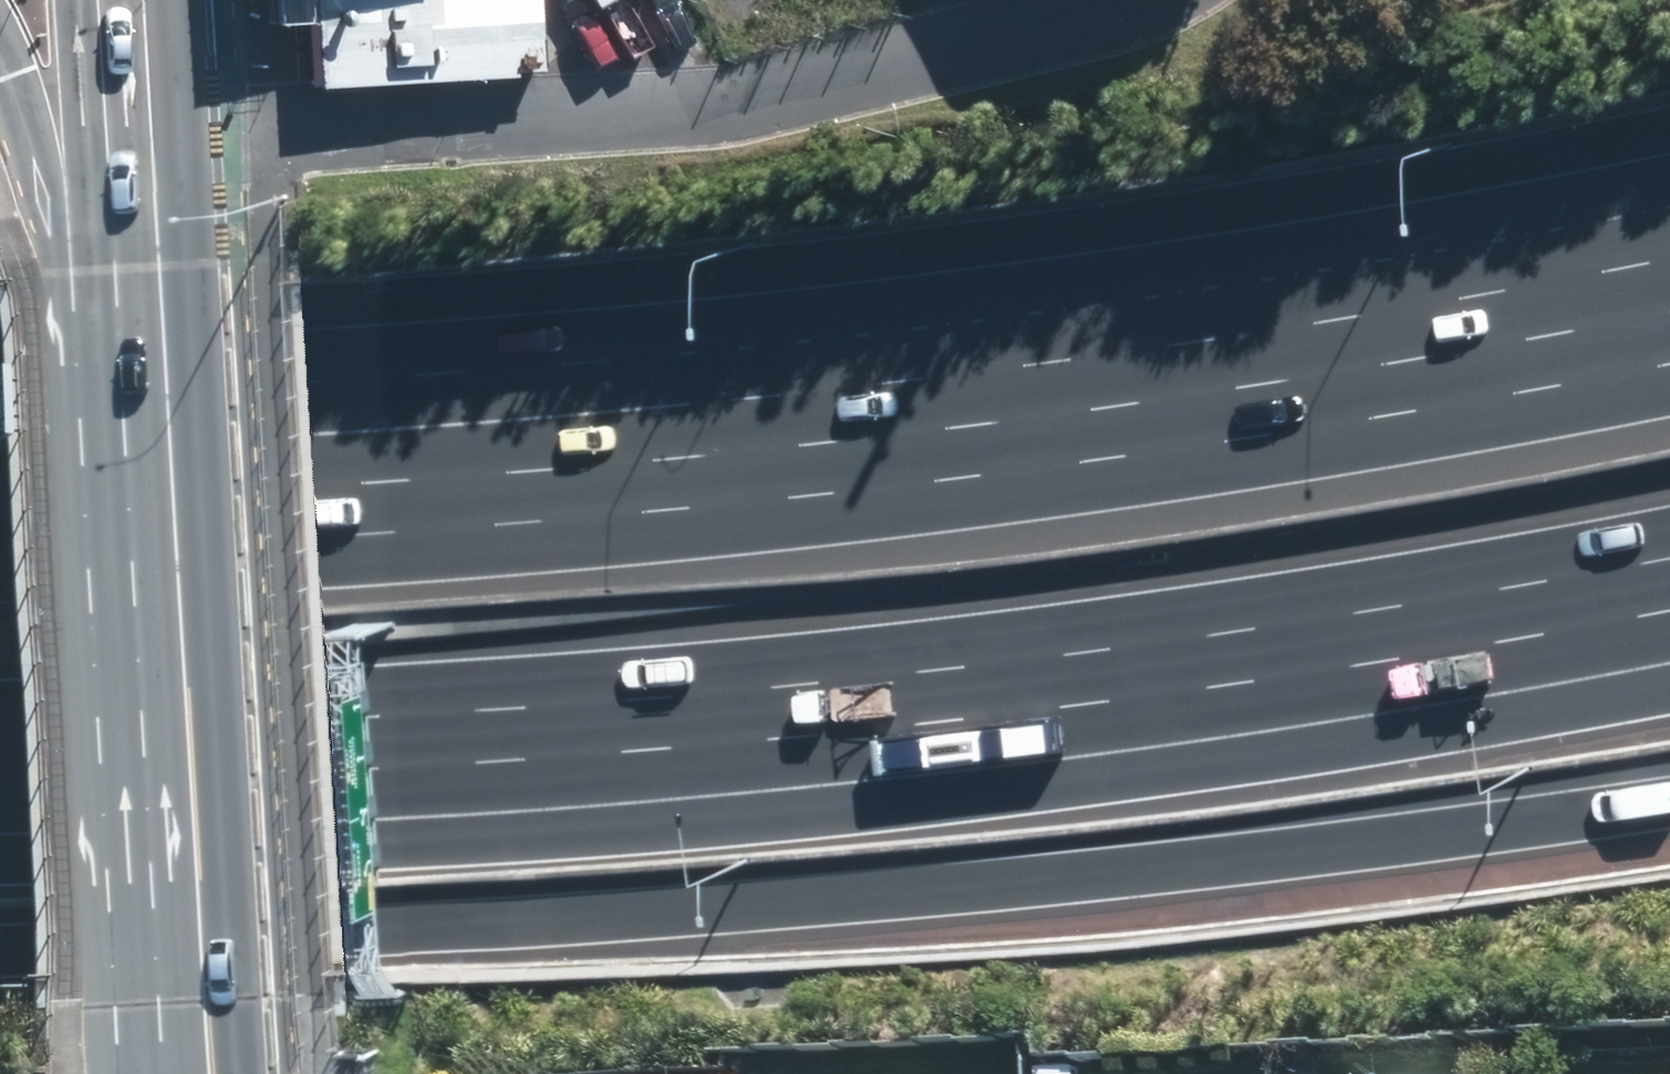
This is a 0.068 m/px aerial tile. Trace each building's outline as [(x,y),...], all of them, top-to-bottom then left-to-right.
[(530,0),(300,0),(306,89),(505,76),(504,72),(532,70),(530,0)]
